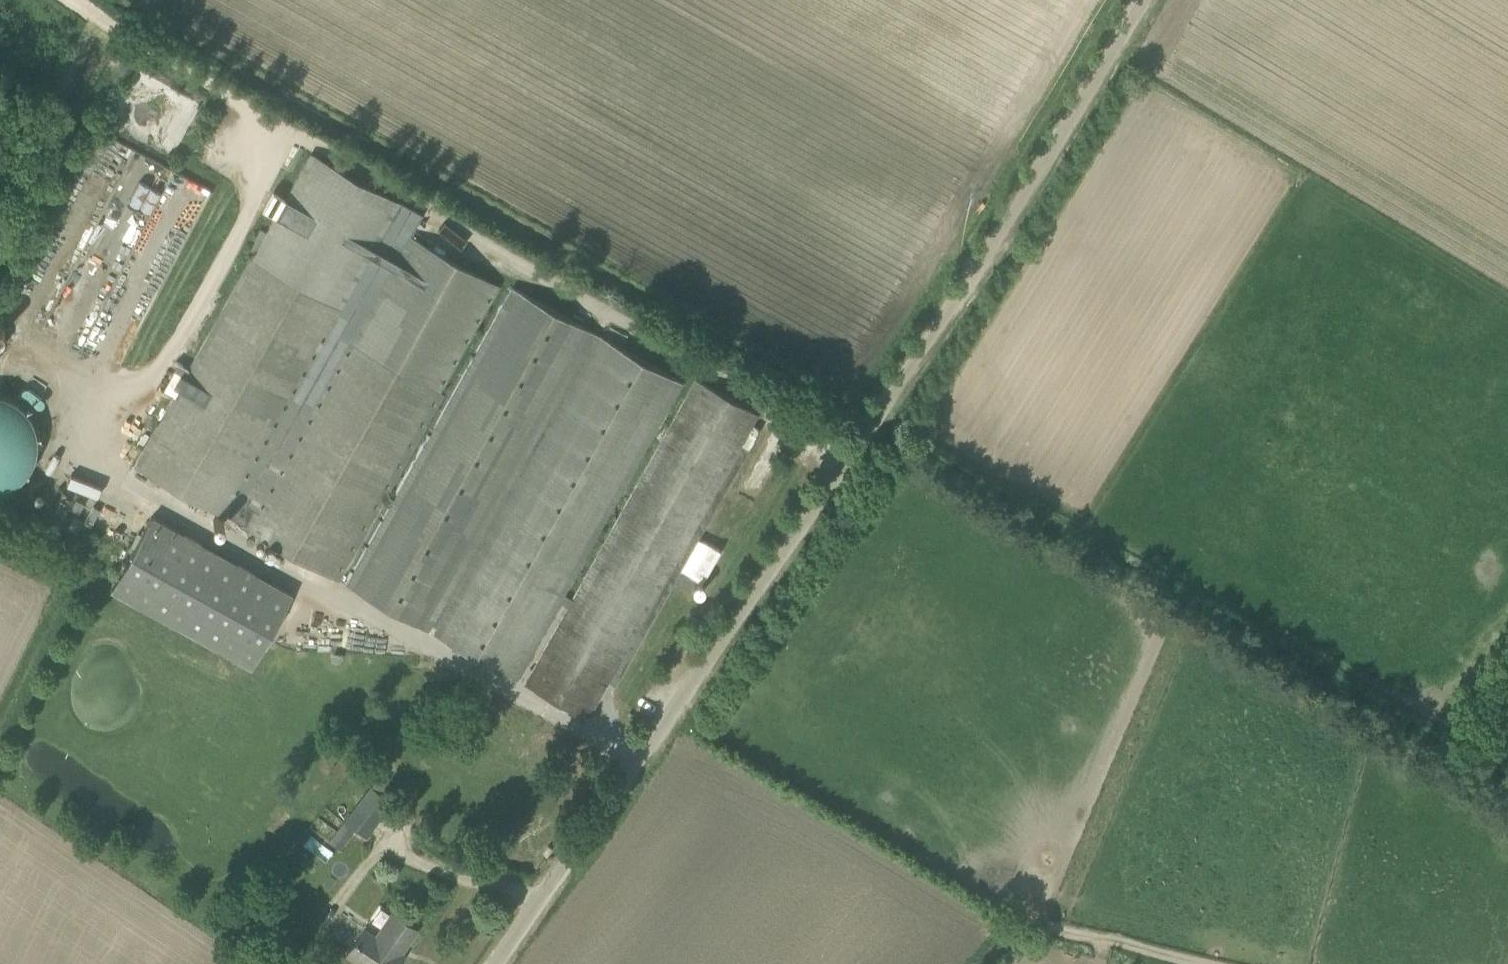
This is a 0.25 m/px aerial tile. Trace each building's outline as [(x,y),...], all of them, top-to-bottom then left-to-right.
[(717,553),(703,546),(696,542),(761,427),(753,423),(758,413),(697,378),(573,598),(563,592),(681,380),(513,286),(396,496),(387,491),(502,289),(409,237),(420,216),(310,155),(266,232),(258,228),(246,249),(254,253),(136,463),(225,514),(226,512),(247,524),(246,526),(338,577),(382,500),(391,505),(347,583),(428,628),(431,622),(437,626),(434,631),(515,677),(559,599),(569,605),(525,683),(580,714),(579,717),(585,720),(586,717),(608,680),(616,685),(675,579),(690,588),(696,578),(701,581),(717,553)] [(1,490),(7,487),(13,484),(18,481),(23,476),(27,471),(31,466),(34,460),(36,454),(37,448),(37,441),(37,435),(36,428),(34,422),(31,416),(28,411),(24,406),(19,401),(14,398),(8,394),(2,392),(0,391),(0,490),(1,490)] [(56,462),(75,487),(87,478),(68,453),(56,462)] [(73,497),(62,491),(44,523),(55,529),(73,497)] [(83,503),(75,498),(69,509),(77,513),(83,503)] [(73,517),(67,528),(75,533),(82,522),(73,517)] [(290,596),(150,517),(110,588),(250,666),(290,596)] [(392,802),(371,785),(370,785),(343,819),(365,837),(392,802)] [(366,963),(396,963),(403,954),(400,952),(417,928),(392,911),(376,934),(364,926),(347,951),(366,963)]
